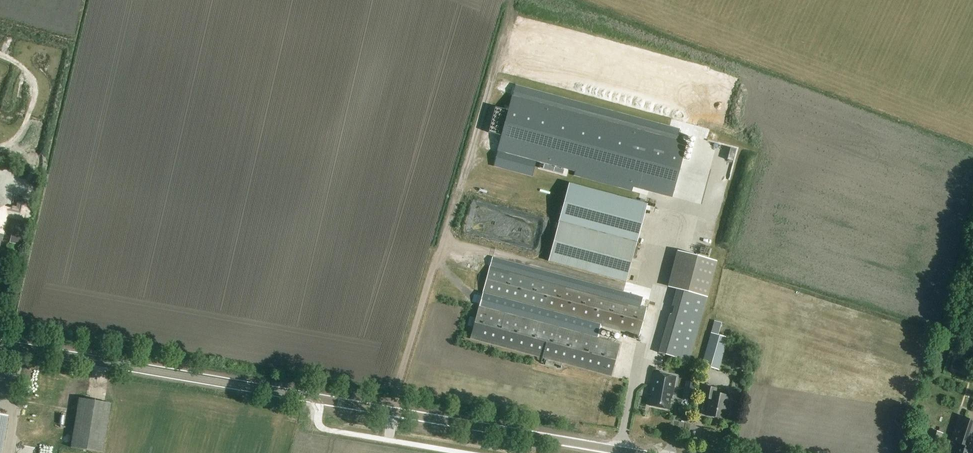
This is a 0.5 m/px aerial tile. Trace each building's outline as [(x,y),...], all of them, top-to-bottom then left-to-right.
[(492,126),(492,127),(678,195),(687,163),(500,95),(492,126)] [(632,192),(633,187),(574,172),(573,176),(631,192),(632,192)] [(569,184),(559,222),(621,239),(637,243),(647,204),(569,184)] [(14,185),(2,186),(2,206),(15,205),(14,185)] [(4,234),(6,235),(11,213),(9,213),(10,208),(0,206),(0,249),(4,234)] [(559,222),(554,239),(548,261),(626,282),(637,243),(621,239),(559,222)] [(647,308),(491,265),(484,292),(640,335),(647,308)] [(670,314),(659,353),(689,362),(707,298),(677,290),(672,307),(674,308),(672,315),(670,314)] [(611,376),(620,344),(480,305),(471,337),(611,376)] [(728,338),(718,335),(721,323),(714,321),(702,365),(719,370),(728,338)] [(744,357),(747,348),(738,346),(736,354),(744,357)] [(676,377),(654,373),(650,395),(652,395),(650,405),(668,409),(670,398),(672,398),(676,377)] [(686,381),(683,395),(693,397),(696,383),(686,381)] [(717,389),(704,386),(701,397),(709,399),(705,415),(723,419),(728,396),(716,393),(717,389)] [(71,447),(103,452),(111,404),(79,399),(71,447)] [(9,416),(0,415),(0,452),(2,452),(9,416)] [(960,417),(952,441),(959,444),(956,452),(972,452),(972,421),(960,417)] [(932,429),(927,444),(940,448),(944,433),(932,429)]
